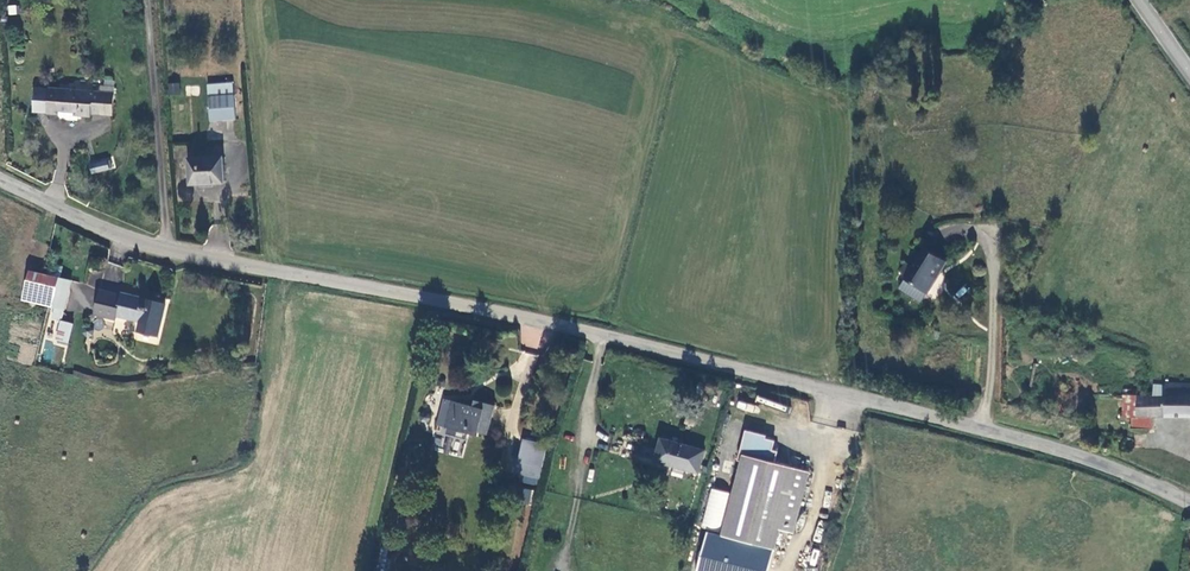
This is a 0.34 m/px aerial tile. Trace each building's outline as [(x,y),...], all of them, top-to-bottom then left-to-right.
[(889,79),(864,81),(865,93),(889,92),(889,79)] [(173,95),(184,94),(183,83),(172,84),(173,95)] [(213,97),(237,95),(236,83),(212,85),(213,97)] [(189,85),(189,96),(203,96),(203,86),(189,85)] [(60,117),(63,120),(79,121),(79,116),(91,117),(91,114),(113,116),(115,87),(102,86),(102,93),(50,89),(51,90),(49,113),(49,114),(60,115),(60,117)] [(34,112),(49,113),(51,90),(36,89),(34,112)] [(237,95),(213,97),(212,97),(214,118),(215,118),(215,121),(239,119),(237,95)] [(112,157),(88,164),(91,174),(115,168),(112,157)] [(190,184),(225,183),(224,157),(189,159),(190,184)] [(909,278),(901,290),(923,304),(948,265),(927,251),(914,270),(909,278)] [(909,278),(914,270),(908,265),(903,273),(909,278)] [(25,289),(51,295),(49,306),(56,308),(65,310),(73,282),(29,271),(25,289)] [(25,289),(22,300),(49,306),(51,295),(25,289)] [(158,337),(166,305),(123,294),(122,296),(102,290),(96,314),(117,319),(118,316),(142,322),(139,332),(158,337)] [(62,321),(65,310),(56,308),(53,319),(62,321)] [(70,343),(75,326),(63,322),(58,340),(70,343)] [(1081,368),(1084,361),(1062,354),(1060,361),(1081,368)] [(1153,429),(1153,416),(1189,416),(1189,386),(1168,385),(1168,397),(1121,395),(1121,416),(1131,417),(1131,428),(1153,429)] [(957,389),(954,397),(965,400),(968,393),(957,389)] [(455,429),(454,433),(473,437),(474,434),(482,436),(489,407),(469,402),(468,407),(448,402),(442,426),(455,429)] [(795,488),(809,492),(815,470),(780,461),(783,448),(778,448),(774,446),(771,442),(770,438),(770,434),(754,429),(728,534),(779,548),(785,529),(795,488)] [(701,470),(707,448),(663,437),(657,459),(701,470)] [(525,438),(516,473),(539,479),(548,443),(525,438)] [(521,502),(531,504),(533,490),(523,488),(521,502)] [(785,529),(799,532),(809,492),(795,488),(785,529)] [(401,549),(394,548),(390,570),(402,570),(404,563),(398,562),(401,549)]
